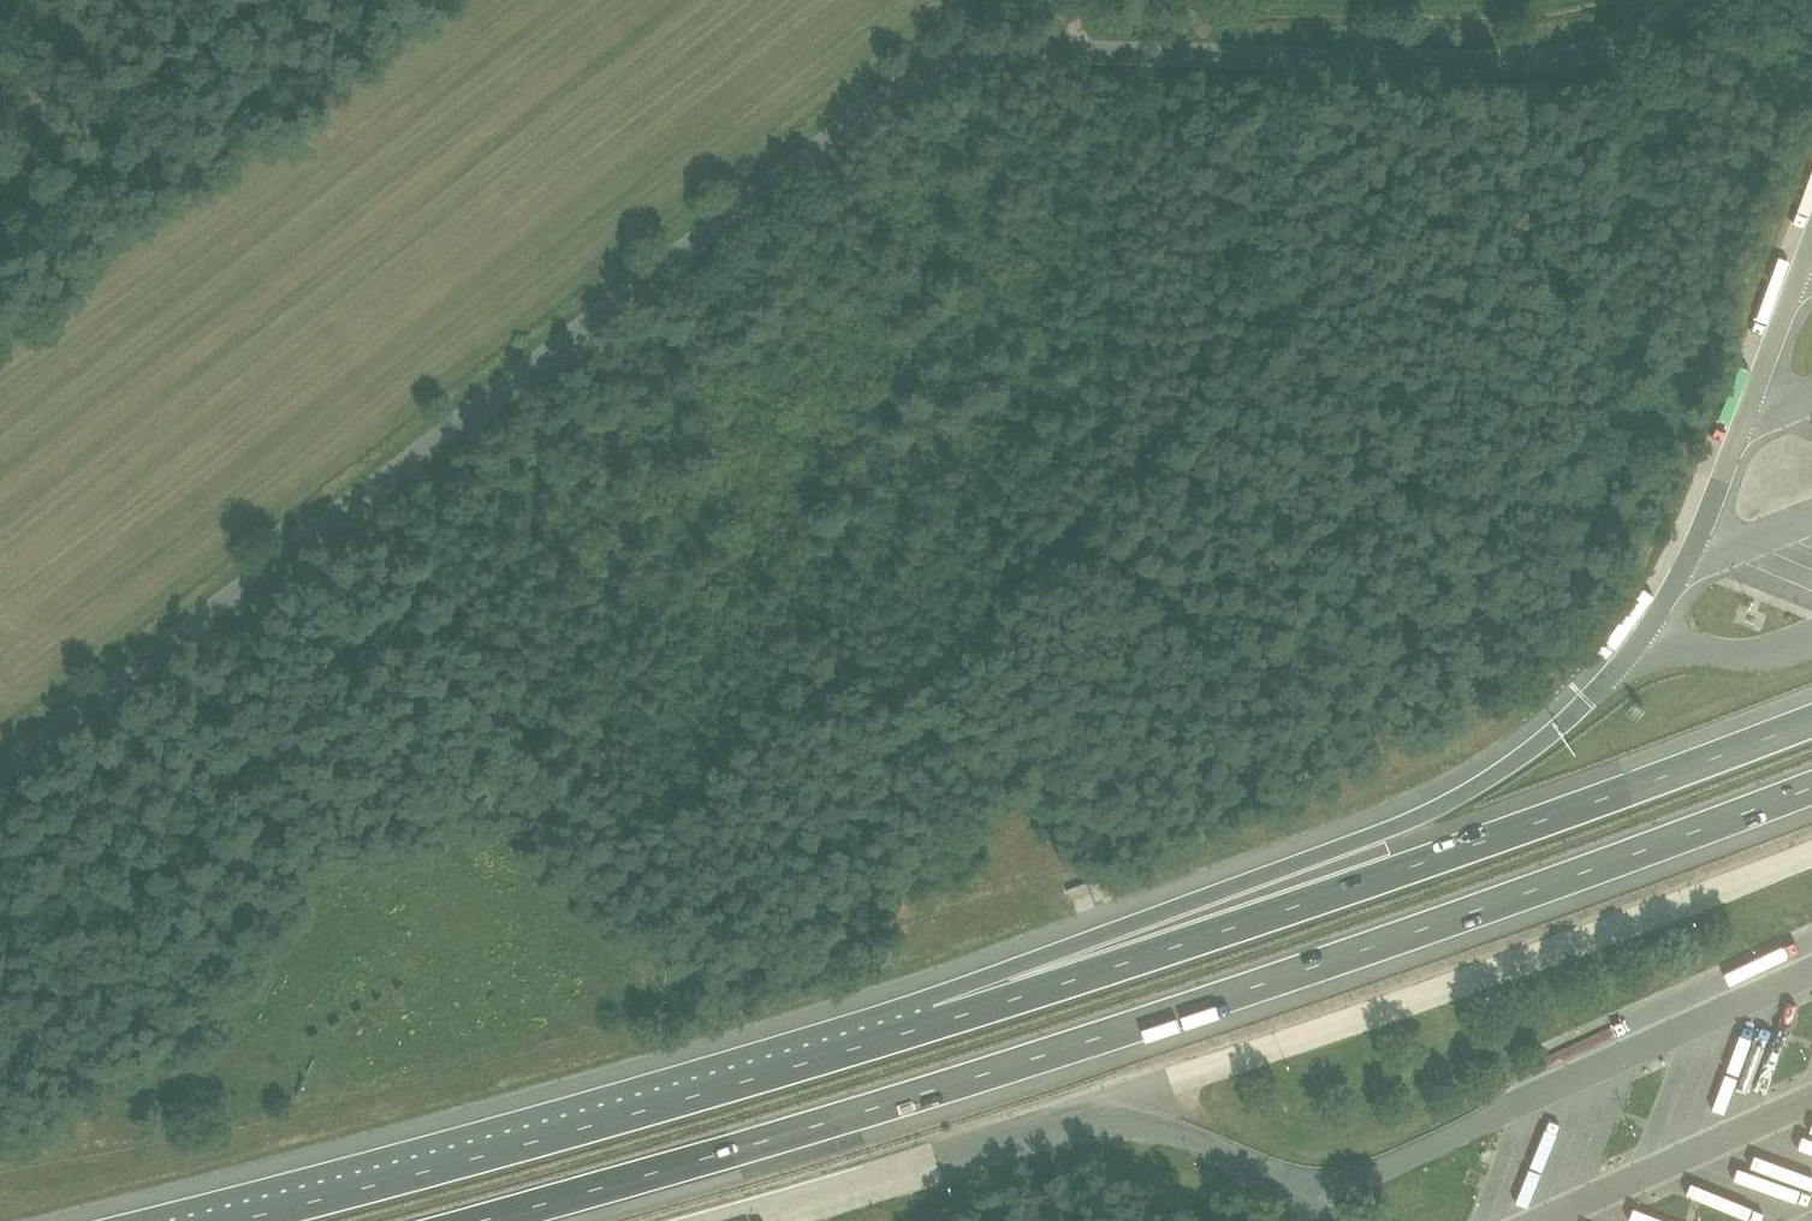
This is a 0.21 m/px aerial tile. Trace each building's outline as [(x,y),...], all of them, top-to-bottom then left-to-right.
[(1802,231),(1811,192),(1811,167),(1798,163),(1782,226),(1802,231)] [(1757,1045),(1740,1039),(1719,1101),(1736,1106),(1742,1087),(1758,1092),(1779,1030),(1764,1025),(1757,1045)] [(1763,1167),(1760,1177),(1786,1182),(1789,1172),(1763,1167)] [(1662,1193),(1746,1220),(1749,1220),(1753,1209),(1666,1180),(1662,1193)]
